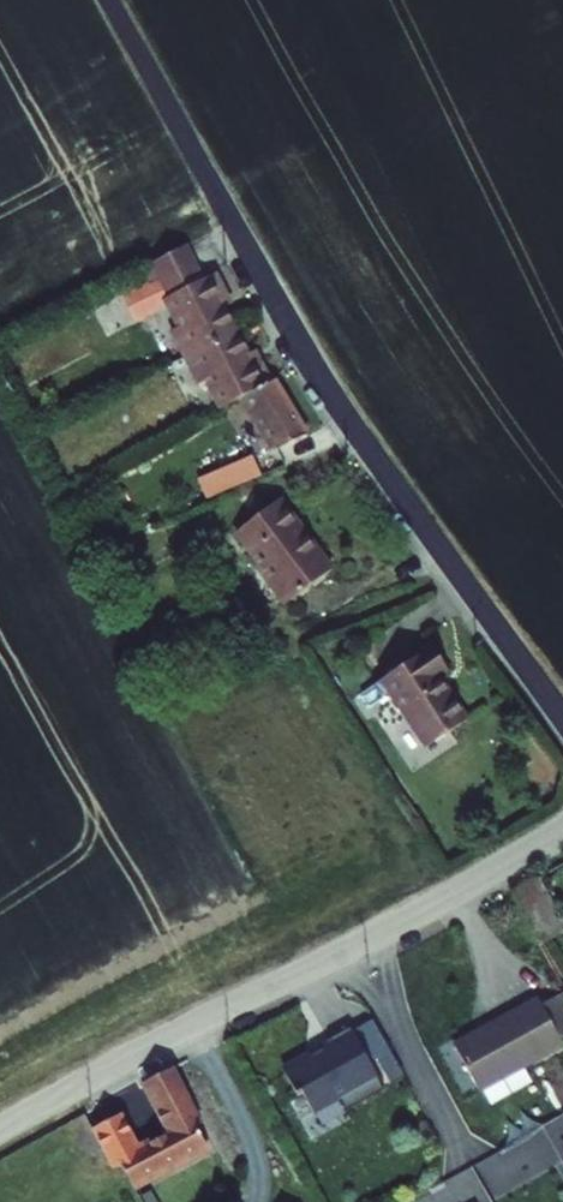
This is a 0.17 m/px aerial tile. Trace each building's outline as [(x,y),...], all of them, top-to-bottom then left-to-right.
[(186,245),(151,263),(167,298),(203,281),(186,245)] [(216,274),(203,281),(167,298),(178,323),(171,327),(184,356),(238,330),(219,293),(224,290),(216,274)] [(256,364),(238,330),(184,356),(196,383),(205,379),(221,412),(246,398),(273,382),(263,361),(256,364)] [(278,380),(273,382),(246,398),(275,450),(307,435),(278,380)] [(230,472),(236,485),(270,471),(264,457),(230,472)] [(334,569),(281,499),(234,533),(262,571),(266,567),(293,601),(334,569)] [(430,646),(380,680),(425,745),(465,720),(437,677),(447,670),(430,646)] [(454,1044),(479,1092),(562,1046),(562,1041),(561,1037),(562,1035),(562,992),(543,1002),(540,997),(454,1044)] [(143,1182),(209,1145),(183,1099),(165,1068),(140,1083),(168,1133),(144,1146),(125,1114),(109,1124),(127,1160),(130,1158),(143,1182)]
